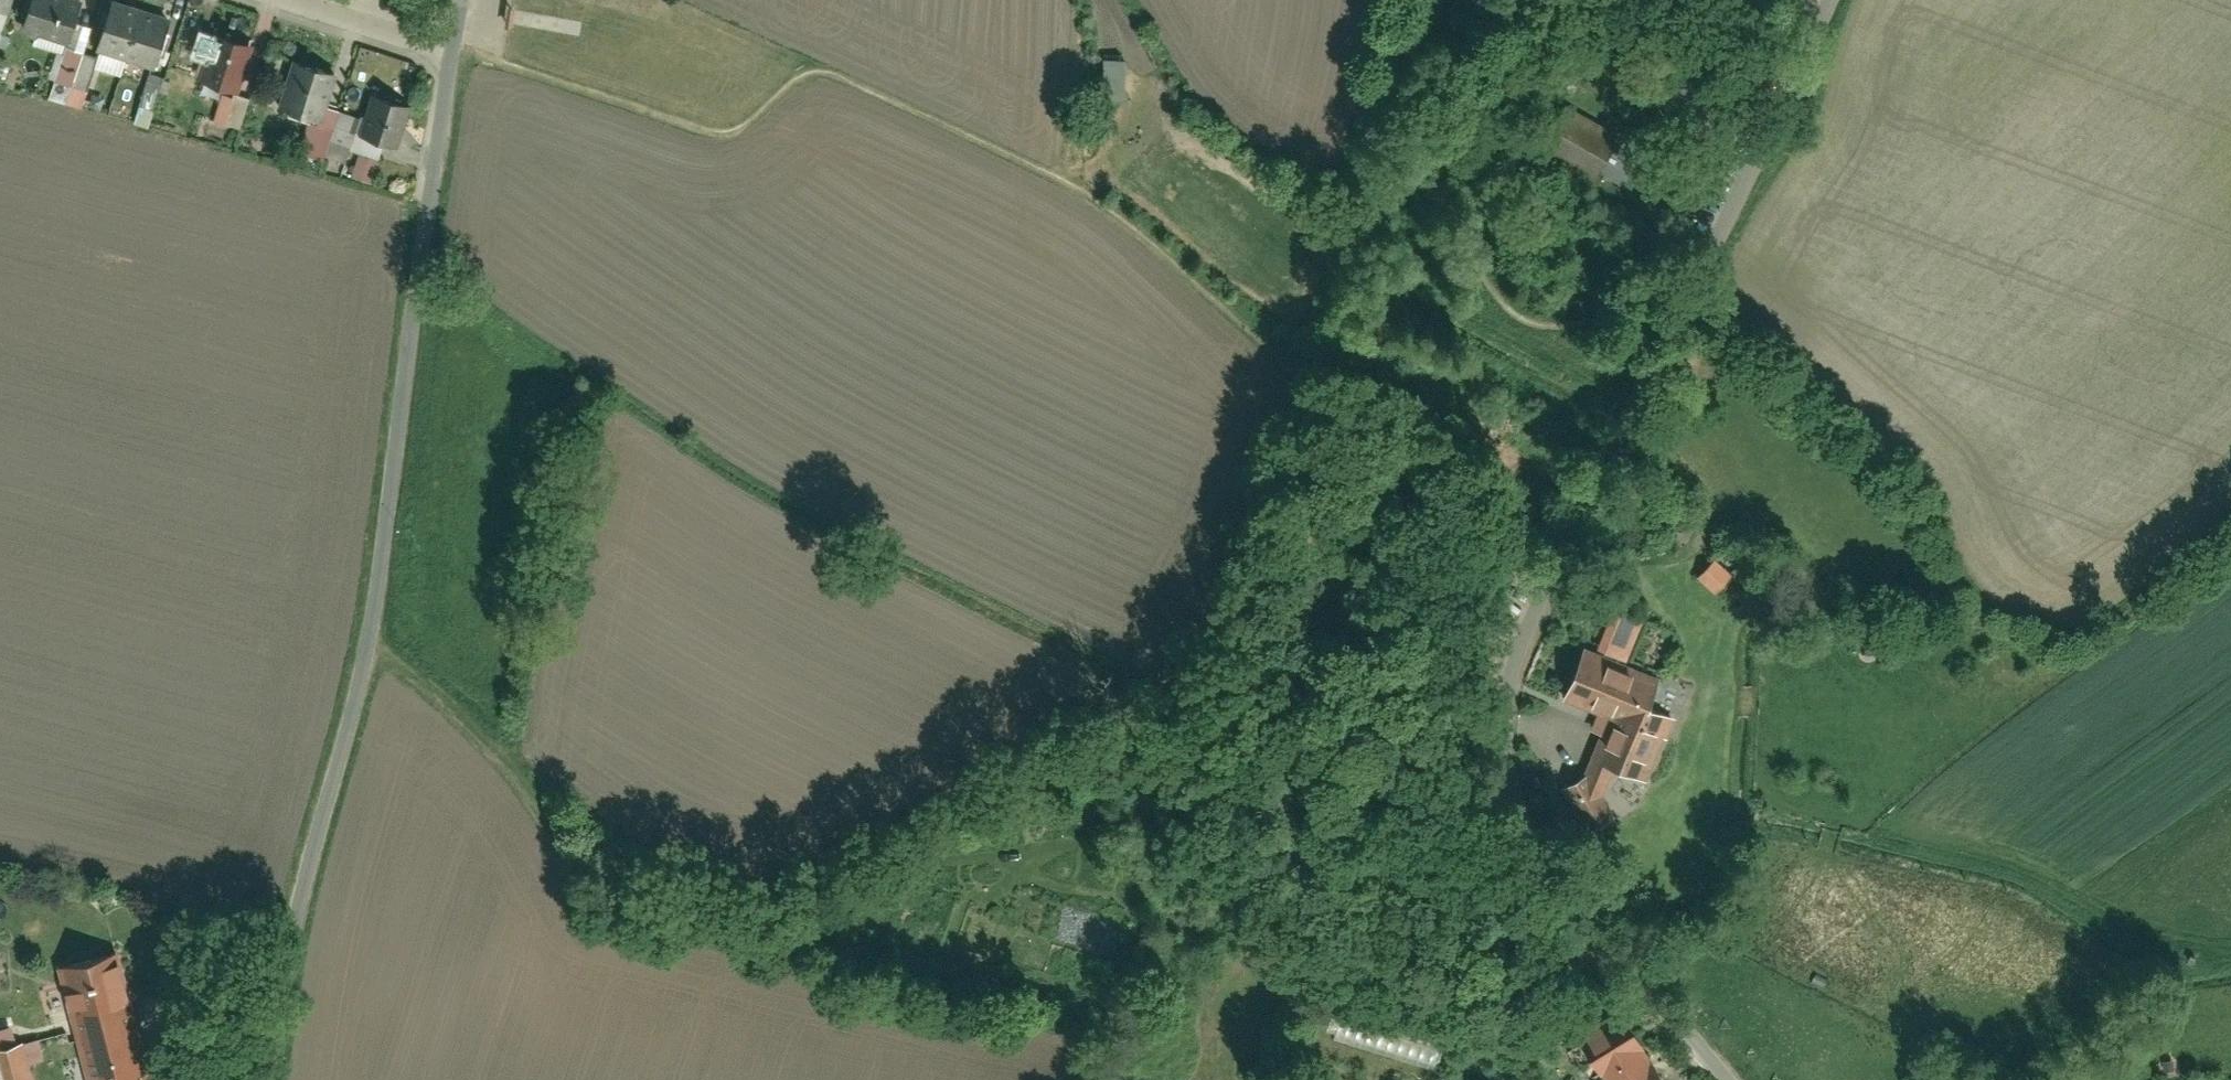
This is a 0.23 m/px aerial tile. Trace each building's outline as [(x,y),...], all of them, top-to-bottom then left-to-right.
[(0,5),(0,10),(14,14),(18,0),(1,0),(0,5)] [(27,28),(75,42),(87,0),(35,0),(27,28)] [(119,0),(117,0),(102,52),(162,69),(177,16),(119,0)] [(0,10),(0,52),(4,53),(14,14),(0,10)] [(259,44),(219,33),(204,83),(231,91),(244,95),(259,44)] [(103,57),(73,48),(63,81),(94,90),(103,57)] [(1109,57),(1109,97),(1134,97),(1135,58),(1109,57)] [(344,72),(300,60),(285,110),(330,122),(344,72)] [(122,92),(115,111),(151,125),(171,76),(153,69),(141,100),(122,92)] [(244,95),(231,91),(222,122),(247,130),(256,98),(244,95)] [(417,104),(379,93),(366,138),(404,148),(417,104)] [(1583,167),(1605,129),(1564,105),(1542,143),(1583,167)] [(1712,558),(1697,574),(1714,589),(1729,573),(1712,558)] [(1611,605),(1593,648),(1623,661),(1641,617),(1611,605)] [(1560,694),(1608,714),(1590,755),(1613,764),(1645,778),(1672,713),(1645,702),(1656,674),(1623,661),(1593,648),(1581,643),(1560,694)] [(1610,811),(1593,777),(1605,782),(1613,764),(1590,755),(1583,772),(1570,779),(1592,820),(1610,811)] [(54,967),(84,1079),(149,1079),(115,951),(54,967)] [(1619,1012),(1579,1037),(1597,1066),(1603,1062),(1614,1079),(1661,1079),(1619,1012)] [(1341,1016),(1335,1042),(1441,1068),(1448,1042),(1341,1016)] [(0,1026),(0,1079),(30,1079),(18,1037),(13,1039),(9,1024),(0,1026)]
